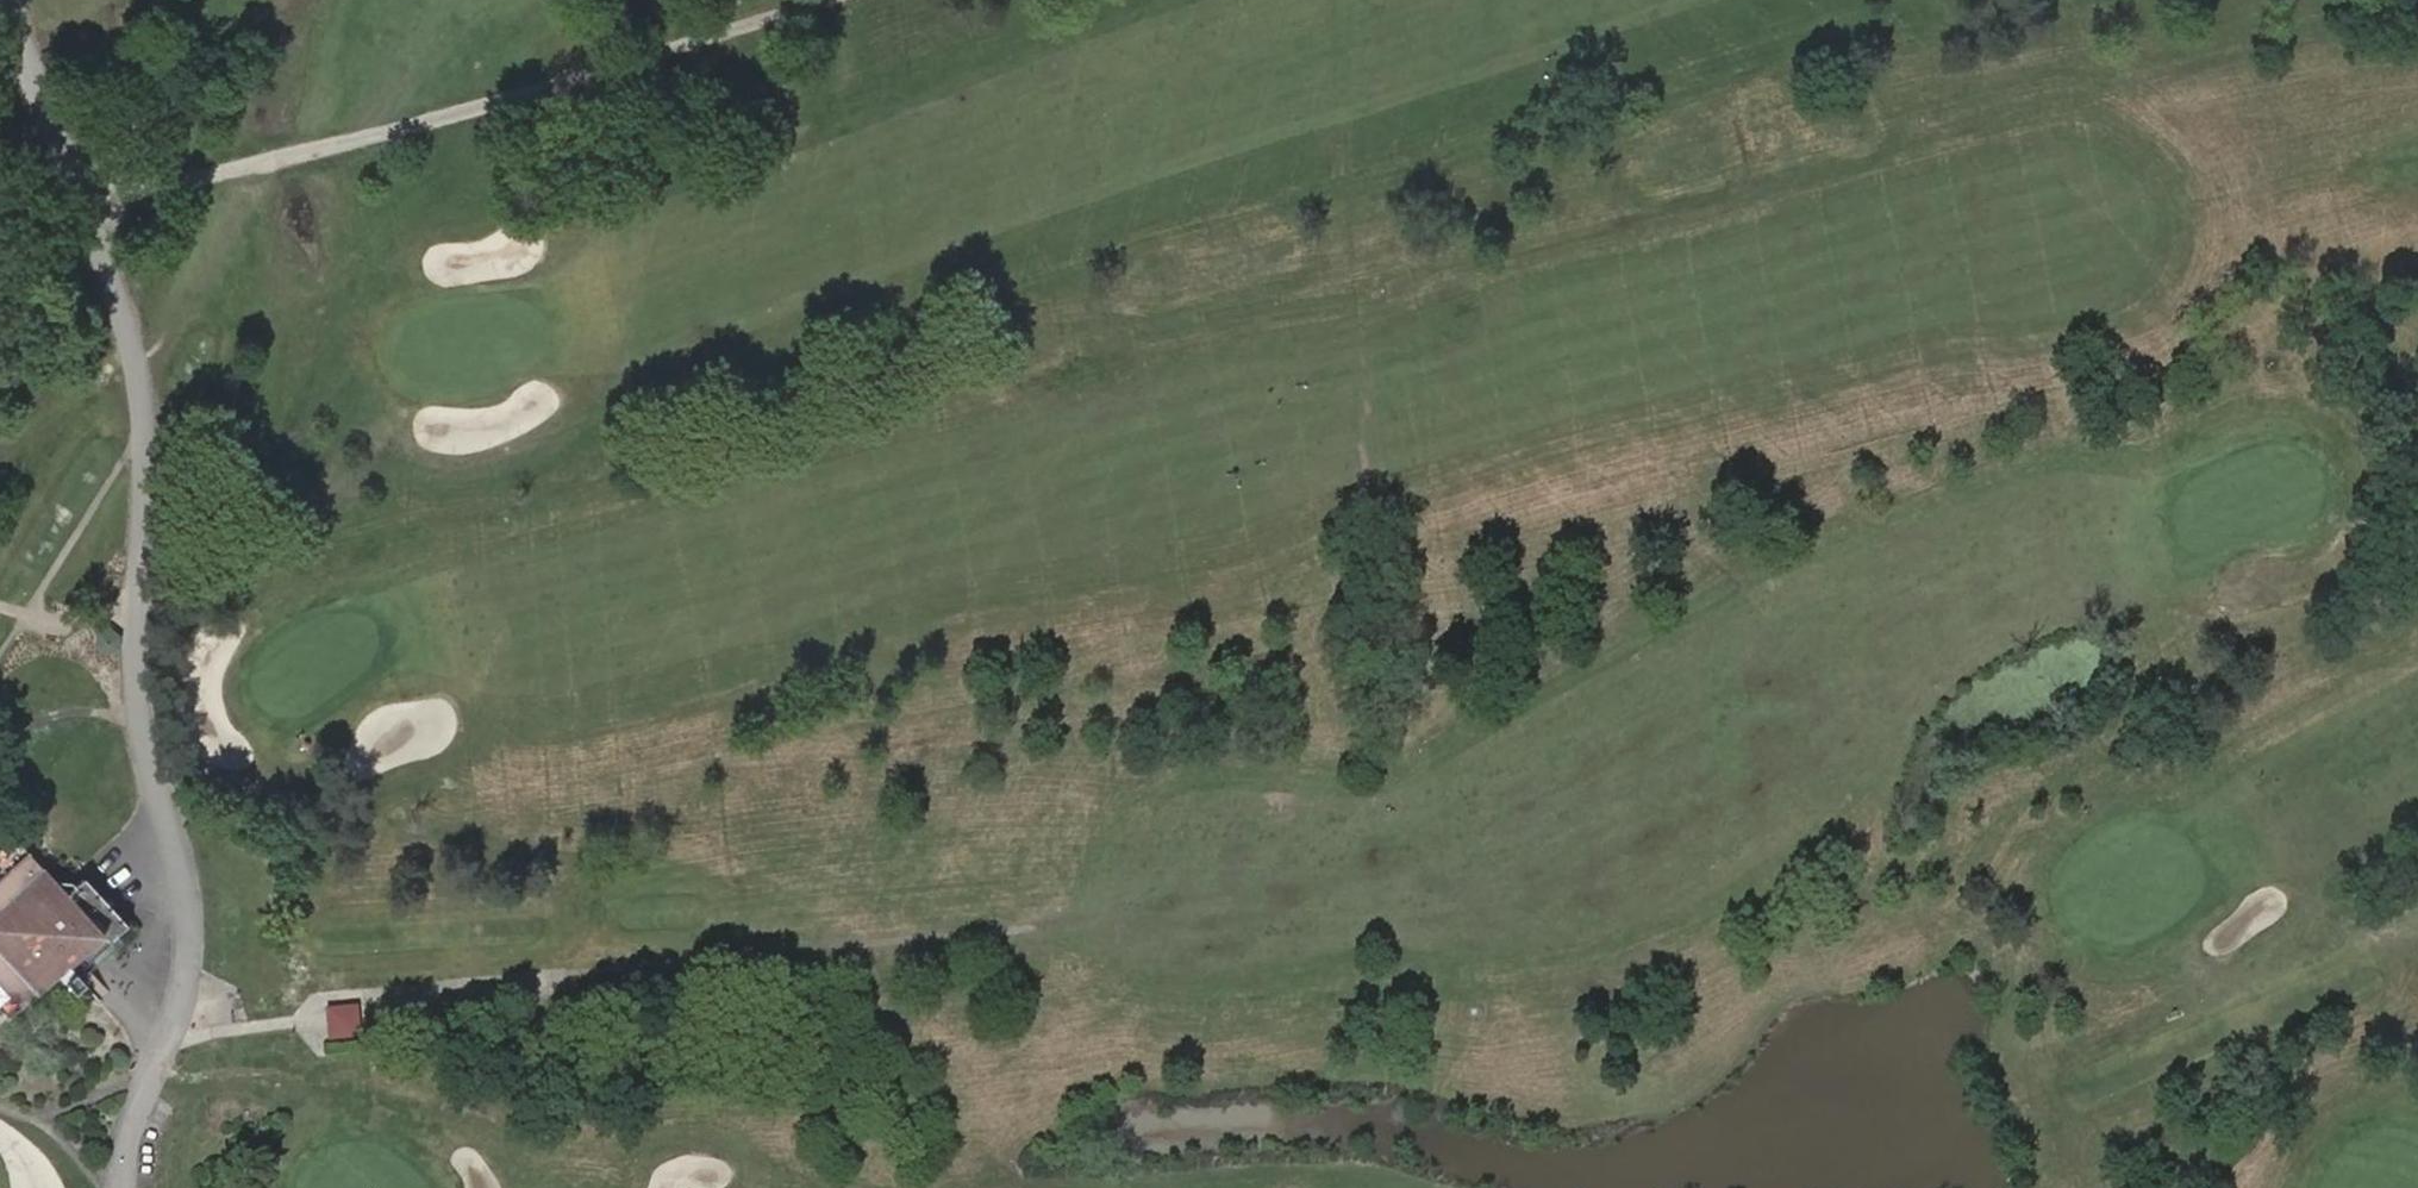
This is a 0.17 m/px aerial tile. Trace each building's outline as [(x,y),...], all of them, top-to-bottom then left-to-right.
[(30,856),(0,882),(0,983),(11,996),(39,998),(107,941),(30,856)] [(328,1044),(369,1041),(366,999),(324,1002),(328,1044)]
